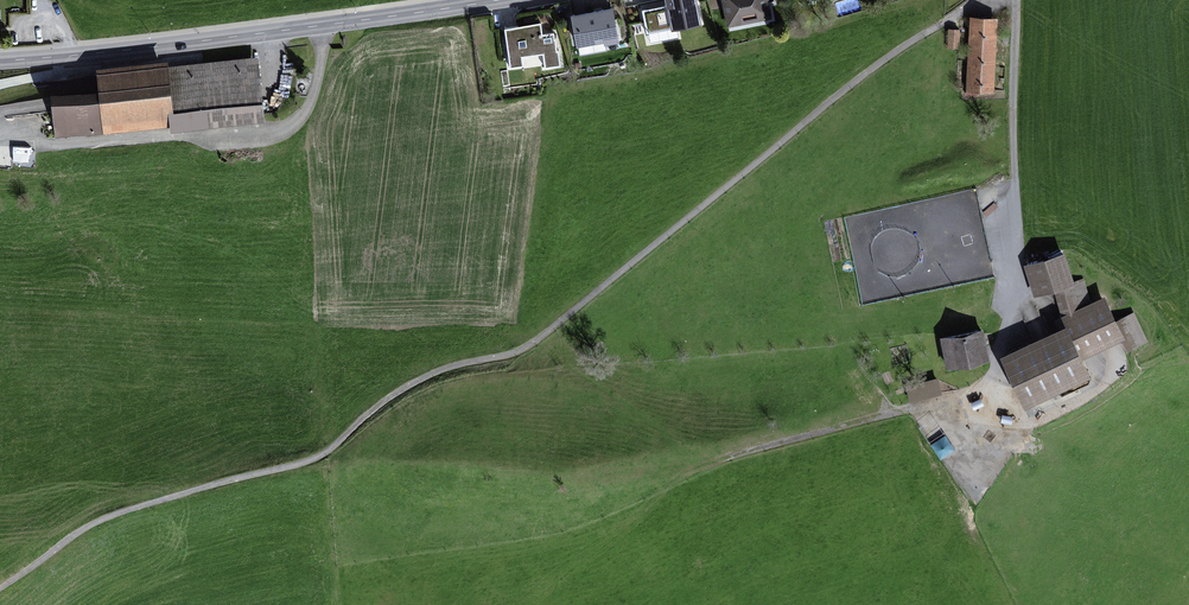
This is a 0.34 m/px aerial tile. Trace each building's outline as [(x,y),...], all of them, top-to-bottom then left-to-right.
[(637,28),(666,23),(665,16),(697,10),(695,0),(632,0),(637,28)] [(729,25),(771,17),(767,0),(724,0),(729,25)] [(612,4),(570,12),(576,44),(618,37),(612,4)] [(997,17),(970,15),(967,92),(994,93),(997,17)] [(540,23),(506,27),(511,69),(524,67),(522,55),(542,52),(544,67),(557,65),(552,33),(542,34),(540,23)] [(98,74),(51,79),(57,139),(172,127),(173,132),(268,121),(261,56),(171,66),(170,61),(98,69),(98,74)] [(1066,253),(1028,263),(1036,293),(1075,282),(1066,253)] [(1062,327),(1004,353),(1026,404),(1091,375),(1084,360),(1124,342),(1128,351),(1149,341),(1136,313),(1120,320),(1108,294),(1057,317),(1062,327)] [(986,328),(943,336),(949,368),(993,359),(986,328)] [(907,384),(911,400),(944,391),(940,375),(907,384)] [(941,457),(955,448),(946,433),(932,442),(941,457)]
